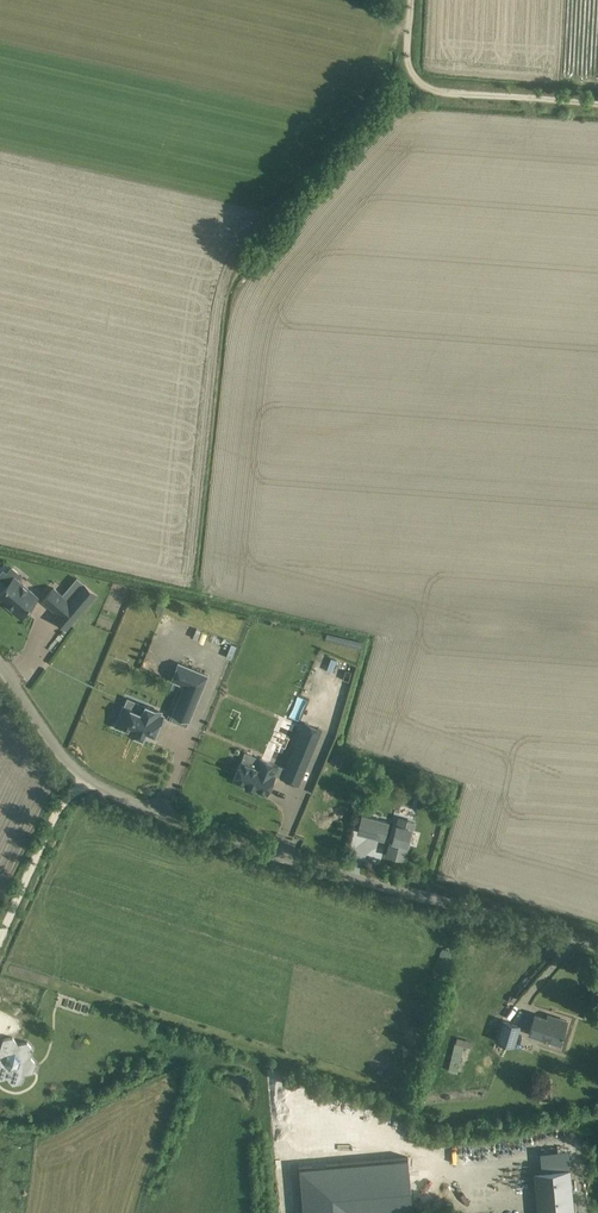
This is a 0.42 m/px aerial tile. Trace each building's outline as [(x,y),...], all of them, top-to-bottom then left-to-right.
[(4,570),(0,574),(0,578),(7,584),(0,593),(0,597),(12,607),(10,609),(20,617),(37,596),(14,576),(18,572),(11,566),(6,572),(4,570)] [(83,584),(69,601),(53,588),(42,601),(58,614),(54,619),(66,629),(96,594),(83,584)] [(207,679),(208,676),(178,663),(171,680),(184,686),(170,719),(187,726),(207,679)] [(146,705),(142,714),(123,706),(115,726),(126,730),(128,731),(127,732),(143,738),(146,731),(155,735),(163,715),(160,714),(161,712),(152,708),(146,705)] [(298,785),(322,729),(305,722),(281,778),(288,781),(298,785)] [(334,753),(331,759),(340,763),(342,757),(334,753)] [(246,785),(245,787),(253,791),(254,789),(267,794),(276,774),(274,774),(278,765),(260,758),(256,766),(241,760),(233,780),(242,784),(246,785)] [(388,823),(362,816),(358,832),(383,839),(388,823)] [(414,822),(399,818),(392,843),(390,843),(387,851),(405,856),(414,822)] [(555,1021),(535,1014),(529,1034),(559,1044),(567,1021),(556,1017),(555,1021)] [(521,1025),(501,1018),(494,1040),(514,1047),(521,1025)] [(12,1037),(3,1039),(0,1047),(0,1079),(7,1078),(13,1085),(22,1083),(25,1074),(33,1072),(36,1064),(30,1057),(33,1049),(27,1042),(18,1044),(12,1037)] [(449,1069),(458,1071),(465,1044),(456,1042),(449,1069)] [(298,1167),(302,1212),(413,1212),(408,1157),(298,1167)] [(570,1168),(569,1169),(568,1161),(542,1164),(542,1170),(542,1171),(541,1171),(542,1183),(545,1212),(574,1212),(570,1168)]
